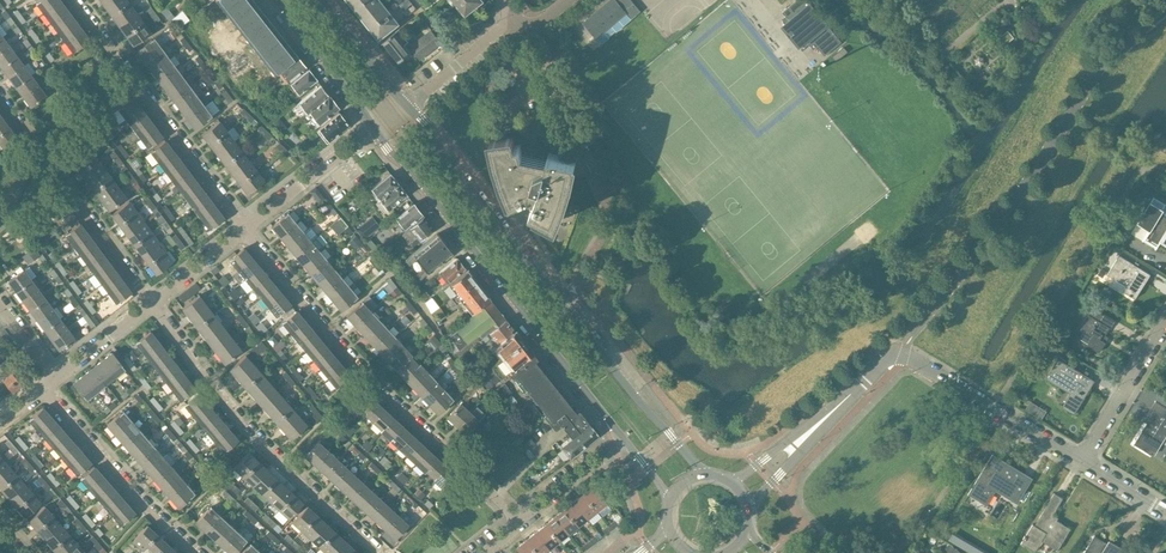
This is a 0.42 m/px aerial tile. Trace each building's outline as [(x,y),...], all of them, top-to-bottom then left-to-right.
[(38,2),(36,4),(43,14),(60,1),(59,0),(41,0),(38,2)] [(104,5),(111,15),(128,2),(127,0),(111,0),(104,5)] [(235,0),(215,0),(200,11),(209,22),(223,10),(235,0)] [(254,1),(254,0),(235,0),(223,10),(231,19),(254,1)] [(355,9),(367,0),(348,0),(355,9)] [(355,9),(362,18),(382,3),(380,0),(367,0),(355,9)] [(404,0),(399,5),(403,10),(408,6),(404,0)] [(457,4),(465,14),(482,1),(481,0),(463,0),(457,4)] [(631,0),(610,0),(584,23),(596,38),(626,13),(631,19),(640,11),(631,0)] [(841,42),(807,0),(796,0),(782,12),(786,16),(781,20),(786,26),(800,43),(804,48),(805,47),(809,44),(813,50),(817,46),(825,56),(841,42)] [(60,1),(43,14),(50,23),(67,11),(60,1)] [(254,1),(231,19),(239,30),(262,10),(254,1)] [(128,2),(111,15),(118,25),(136,12),(128,2)] [(382,3),(362,18),(370,27),(389,12),(382,3)] [(155,13),(151,7),(146,10),(151,16),(155,13)] [(161,12),(166,18),(171,13),(166,7),(161,12)] [(9,16),(5,10),(1,13),(5,18),(9,16)] [(67,11),(50,23),(57,33),(74,20),(67,11)] [(136,12),(118,25),(125,35),(143,22),(136,12)] [(398,24),(389,12),(370,27),(378,38),(385,32),(386,33),(398,24)] [(159,19),(155,13),(151,16),(155,22),(159,19)] [(251,45),(275,26),(266,15),(242,34),(251,45)] [(14,23),(10,17),(6,20),(10,26),(14,23)] [(74,20),(57,33),(64,42),(81,30),(74,20)] [(143,22),(125,35),(133,45),(150,32),(143,22)] [(275,26),(251,45),(259,55),(282,36),(275,26)] [(169,27),(165,29),(170,35),(173,32),(169,27)] [(420,60),(441,42),(431,29),(409,47),(413,51),(420,60)] [(81,30),(64,42),(72,52),(74,50),(75,51),(89,40),(81,30)] [(395,33),(383,42),(399,62),(413,51),(409,47),(407,49),(395,33)] [(267,64),(290,46),(282,36),(259,55),(267,64)] [(0,38),(0,53),(9,46),(2,37),(0,38)] [(22,42),(24,44),(27,48),(31,45),(26,38),(22,42)] [(137,50),(144,60),(161,47),(154,38),(151,40),(151,39),(137,50)] [(187,42),(184,45),(189,51),(192,49),(187,42)] [(0,53),(0,65),(2,67),(16,56),(9,46),(0,53)] [(274,74),(297,55),(290,46),(267,64),(274,74)] [(161,47),(144,60),(151,69),(168,57),(161,47)] [(16,56),(2,67),(9,77),(23,66),(16,56)] [(288,82),(306,68),(297,56),(277,72),(281,76),(283,75),(288,82)] [(168,57),(151,69),(158,79),(175,67),(168,57)] [(207,67),(203,61),(199,64),(204,70),(207,67)] [(23,66),(9,77),(16,86),(31,76),(23,66)] [(175,67),(158,79),(166,89),(183,76),(175,67)] [(299,95),(317,80),(308,69),(290,84),(299,95)] [(31,76),(16,86),(23,96),(38,85),(31,76)] [(183,76),(166,89),(173,99),(190,86),(183,76)] [(493,79),(490,81),(484,86),(493,97),(502,90),(493,79)] [(222,86),(217,80),(214,83),(219,89),(222,86)] [(38,85),(23,96),(31,106),(45,95),(38,85)] [(299,102),(307,113),(329,96),(320,85),(299,102)] [(190,86),(173,99),(180,108),(197,96),(190,86)] [(228,94),(225,97),(230,102),(233,100),(228,94)] [(197,96),(180,108),(187,118),(204,105),(197,96)] [(329,96),(307,113),(307,114),(310,119),(313,116),(318,124),(338,107),(329,96)] [(118,109),(125,119),(140,108),(132,98),(120,107),(118,109)] [(204,105),(187,118),(195,128),(209,117),(211,115),(204,105)] [(140,108),(125,119),(132,128),(147,117),(140,108)] [(243,108),(239,112),(245,117),(248,113),(243,108)] [(319,128),(329,140),(348,124),(344,119),(345,116),(342,113),(340,113),(339,112),(319,128)] [(254,118),(248,113),(245,117),(250,122),(254,118)] [(147,117),(132,128),(139,138),(154,127),(147,117)] [(0,119),(0,133),(8,127),(1,118),(0,119)] [(202,134),(209,144),(227,131),(219,121),(202,134)] [(261,125),(257,129),(263,134),(266,130),(261,125)] [(0,133),(0,142),(3,147),(16,138),(8,127),(0,133)] [(154,127),(139,138),(147,148),(149,146),(150,146),(162,137),(154,127)] [(272,136),(266,130),(263,134),(268,139),(272,136)] [(227,131),(209,144),(217,154),(234,141),(227,131)] [(104,147),(108,143),(104,137),(99,140),(104,147)] [(547,159),(533,156),(522,154),(520,144),(515,145),(513,137),(490,140),(495,162),(502,184),(511,204),(531,196),(535,202),(531,210),(556,223),(564,202),(571,181),(576,159),(554,154),(549,153),(547,159)] [(150,152),(157,162),(172,150),(165,141),(152,150),(150,152)] [(234,141),(217,154),(224,164),(241,151),(234,141)] [(279,142),(275,146),(281,151),(284,147),(279,142)] [(290,153),(284,147),(281,151),(286,156),(290,153)] [(72,160),(79,170),(96,158),(89,148),(72,160)] [(129,155),(124,149),(121,152),(125,158),(129,155)] [(172,150),(157,162),(164,171),(179,160),(172,150)] [(118,157),(114,151),(110,154),(114,160),(118,157)] [(241,151),(224,164),(232,173),(249,160),(241,151)] [(118,157),(114,160),(119,166),(123,163),(118,157)] [(96,158),(79,170),(86,180),(104,168),(96,158)] [(179,160),(164,171),(172,181),(187,170),(179,160)] [(249,160),(232,173),(239,183),(256,170),(249,160)] [(104,168),(86,180),(94,190),(111,178),(104,168)] [(187,170),(172,181),(179,190),(194,179),(187,170)] [(256,170),(239,183),(247,193),(264,180),(256,170)] [(133,177),(128,171),(124,174),(129,180),(133,177)] [(146,179),(142,173),(138,176),(143,182),(146,179)] [(379,199),(399,184),(390,173),(371,188),(366,192),(375,203),(379,199)] [(133,177),(129,180),(133,186),(137,183),(133,177)] [(111,178),(94,190),(101,200),(119,188),(111,178)] [(194,179),(179,190),(186,200),(201,189),(194,179)] [(399,184),(379,199),(388,210),(407,195),(399,184)] [(119,188),(101,200),(109,210),(126,198),(119,188)] [(201,189),(186,200),(193,210),(208,198),(201,189)] [(316,195),(315,199),(319,203),(325,198),(320,192),(316,195)] [(142,198),(147,204),(151,201),(146,195),(142,198)] [(208,198),(193,210),(201,219),(215,208),(208,198)] [(1165,204),(1154,198),(1138,223),(1149,230),(1142,241),(1156,249),(1159,244),(1161,245),(1162,243),(1160,242),(1162,239),(1165,242),(1165,212),(1163,210),(1165,205),(1165,204)] [(49,209),(57,219),(69,210),(61,200),(49,209)] [(111,214),(119,224),(136,212),(129,201),(111,214)] [(151,201),(147,204),(151,210),(155,207),(151,201)] [(405,228),(422,214),(413,203),(396,217),(405,228)] [(215,208),(201,219),(208,229),(211,227),(211,228),(223,218),(215,208)] [(69,210),(57,219),(64,229),(77,220),(69,210)] [(136,212),(119,224),(126,234),(144,222),(136,212)] [(271,226),(279,236),(296,222),(288,213),(271,226)] [(157,218),(161,224),(165,221),(161,215),(157,218)] [(412,245),(434,228),(424,216),(402,233),(410,243),(403,248),(408,254),(415,249),(412,245)] [(340,217),(329,225),(337,234),(344,229),(347,226),(340,217)] [(367,220),(355,229),(364,239),(375,230),(367,220)] [(170,227),(165,221),(161,224),(166,230),(170,227)] [(144,222),(126,234),(134,244),(151,231),(144,222)] [(296,222),(279,236),(287,245),(303,231),(296,222)] [(65,235),(72,245),(87,234),(80,224),(67,233),(65,235)] [(347,226),(344,229),(348,234),(352,232),(347,226)] [(151,231),(134,244),(141,254),(158,241),(151,231)] [(193,243),(185,231),(181,234),(190,245),(193,243)] [(303,231),(287,245),(295,254),(311,241),(303,231)] [(452,252),(437,233),(404,260),(419,279),(452,252)] [(87,234),(72,245),(79,255),(94,243),(87,234)] [(171,237),(176,243),(180,240),(175,234),(171,237)] [(355,236),(348,241),(351,245),(358,239),(355,236)] [(365,241),(370,248),(375,245),(369,238),(365,241)] [(180,240),(176,243),(180,250),(184,246),(180,240)] [(158,241),(141,254),(148,264),(165,251),(158,241)] [(311,241),(295,254),(302,263),(318,250),(311,241)] [(94,243),(79,255),(86,264),(101,253),(94,243)] [(34,248),(22,256),(28,263),(39,255),(34,248)] [(229,260),(237,270),(251,258),(243,248),(231,258),(231,259),(229,260)] [(318,250),(302,263),(310,273),(326,259),(318,250)] [(165,251),(148,264),(156,274),(173,261),(165,251)] [(101,253),(86,264),(93,273),(108,262),(101,253)] [(1135,298),(1150,274),(1138,266),(1140,264),(1135,261),(1134,264),(1119,255),(1107,274),(1126,286),(1122,291),(1129,295),(1128,296),(1131,297),(1131,296),(1135,298)] [(369,260),(374,266),(378,263),(373,257),(369,260)] [(259,267),(251,258),(237,270),(245,279),(259,267)] [(449,281),(465,268),(457,258),(438,273),(442,277),(444,275),(449,281)] [(326,259),(310,273),(318,282),(334,268),(326,259)] [(108,262),(93,273),(101,283),(116,272),(108,262)] [(267,276),(259,267),(245,279),(252,288),(267,276)] [(334,268),(318,282),(325,291),(342,277),(334,268)] [(9,281),(16,291),(31,280),(23,270),(9,281)] [(447,284),(455,294),(474,279),(466,270),(447,284)] [(116,272),(101,283),(108,293),(123,282),(116,272)] [(224,275),(218,280),(221,283),(227,279),(224,275)] [(274,286),(267,276),(252,288),(260,298),(274,286)] [(342,277),(325,291),(333,300),(349,287),(342,277)] [(474,279),(455,294),(463,303),(481,289),(474,279)] [(31,280),(16,291),(23,300),(37,290),(31,280)] [(389,284),(394,290),(397,287),(393,281),(389,284)] [(123,282),(108,293),(115,303),(118,301),(130,292),(123,282)] [(195,283),(178,297),(183,302),(200,289),(195,283)] [(81,292),(77,286),(73,288),(78,295),(81,292)] [(282,295),(274,286),(260,298),(267,307),(282,295)] [(349,287),(333,300),(341,310),(355,298),(357,296),(349,287)] [(234,288),(228,293),(234,299),(237,297),(236,296),(239,293),(234,288)] [(481,289),(463,303),(471,314),(490,299),(481,289)] [(37,290),(23,300),(30,310),(45,299),(37,290)] [(425,291),(420,295),(424,300),(429,296),(425,291)] [(213,314),(206,304),(199,295),(182,308),(196,327),(213,314)] [(290,305),(282,295),(267,307),(276,316),(278,314),(278,315),(290,305)] [(241,297),(236,302),(238,305),(244,301),(241,297)] [(45,299),(30,310),(37,319),(52,309),(45,299)] [(481,338),(505,319),(490,299),(471,314),(444,336),(454,353),(455,353),(458,357),(481,338)] [(404,303),(409,308),(412,306),(408,300),(404,303)] [(347,316),(356,326),(371,311),(362,302),(360,304),(347,316)] [(96,311),(91,305),(87,308),(92,314),(96,311)] [(1111,329),(1115,321),(1104,313),(1103,314),(1094,309),(1094,310),(1088,306),(1084,312),(1088,315),(1080,327),(1084,330),(1079,338),(1088,343),(1087,344),(1100,352),(1106,342),(1102,340),(1110,328),(1111,329)] [(442,310),(439,307),(434,311),(441,320),(446,316),(441,310),(442,310)] [(52,309),(37,319),(45,329),(59,318),(52,309)] [(282,323),(290,333),(304,321),(296,311),(284,321),(282,323)] [(371,311),(356,326),(364,334),(379,320),(371,311)] [(95,325),(86,313),(82,316),(91,327),(95,325)] [(227,332),(221,323),(213,314),(196,327),(210,345),(227,332)] [(256,316),(251,321),(253,324),(259,319),(256,316)] [(405,316),(400,321),(405,326),(410,321),(405,316)] [(59,318),(45,329),(52,339),(66,328),(59,318)] [(248,325),(243,319),(240,322),(245,328),(248,325)] [(498,343),(514,330),(505,319),(481,338),(485,342),(492,337),(498,343)] [(379,320),(364,334),(372,343),(387,328),(379,320)] [(304,321),(290,333),(297,342),(311,330),(304,321)] [(261,322),(255,326),(260,333),(261,332),(266,329),(261,322)] [(432,330),(427,324),(424,327),(428,333),(432,330)] [(66,328),(52,339),(59,349),(74,338),(66,328)] [(387,328),(372,343),(380,352),(396,337),(387,328)] [(311,330),(297,342),(305,351),(319,339),(311,330)] [(514,330),(498,343),(495,345),(503,356),(503,357),(523,341),(514,330)] [(266,331),(262,334),(266,339),(270,336),(266,331)] [(135,343),(143,352),(157,341),(150,332),(138,341),(135,343)] [(242,350),(235,341),(227,332),(210,345),(225,364),(242,350)] [(272,335),(267,340),(272,346),(278,342),(272,335)] [(396,337),(380,352),(388,360),(404,346),(396,337)] [(319,339),(305,351),(313,360),(327,348),(319,339)] [(157,341),(143,352),(150,362),(165,351),(157,341)] [(280,341),(273,347),(276,352),(280,349),(283,347),(283,344),(280,341)] [(503,357),(478,376),(487,388),(508,372),(532,353),(523,341),(503,357)] [(261,342),(251,350),(256,356),(266,348),(261,342)] [(404,346),(388,360),(397,369),(410,357),(412,355),(404,346)] [(327,348),(313,360),(320,370),(334,358),(327,348)] [(459,359),(465,365),(474,356),(469,350),(459,359)] [(172,360),(165,351),(150,362),(157,372),(172,360)] [(112,352),(102,360),(115,377),(125,369),(123,367),(112,352)] [(288,359),(283,353),(280,356),(284,362),(288,359)] [(537,359),(532,353),(508,372),(513,378),(516,376),(547,414),(544,417),(555,431),(561,425),(571,437),(589,423),(578,410),(575,413),(534,361),(537,359)] [(261,373),(253,364),(245,355),(229,369),(245,387),(261,373)] [(410,357),(397,369),(405,378),(418,365),(410,357)] [(1095,380),(1088,375),(1083,373),(1058,357),(1046,378),(1064,389),(1066,384),(1073,388),(1063,404),(1061,403),(1060,404),(1075,414),(1095,380)] [(334,358),(320,370),(328,379),(342,367),(334,358)] [(102,360),(93,368),(106,384),(115,377),(102,360)] [(179,370),(172,360),(157,372),(165,381),(179,370)] [(131,361),(127,364),(132,370),(136,368),(131,361)] [(418,365),(405,378),(413,387),(429,372),(420,363),(418,365)] [(342,367),(328,379),(336,388),(338,386),(338,387),(350,376),(342,367)] [(93,368),(83,375),(97,392),(106,384),(93,368)] [(187,379),(179,370),(165,381),(172,391),(187,379)] [(303,378),(298,372),(295,375),(299,381),(303,378)] [(429,372),(413,387),(421,395),(436,381),(429,372)] [(276,390),(268,381),(261,373),(245,387),(260,404),(276,390)] [(12,392),(15,390),(21,385),(12,374),(3,381),(12,392)] [(462,374),(458,377),(465,387),(468,385),(462,374)] [(87,399),(97,392),(83,375),(73,383),(85,397),(87,399)] [(295,383),(290,378),(287,380),(291,386),(295,383)] [(195,390),(187,379),(172,391),(180,401),(182,399),(195,390)] [(150,387),(146,381),(142,383),(147,389),(150,387)] [(436,381),(421,395),(429,404),(444,389),(436,381)] [(475,386),(479,393),(484,390),(480,383),(475,386)] [(305,388),(310,394),(313,391),(309,385),(305,388)] [(476,390),(472,387),(466,393),(469,396),(476,390)] [(444,389),(429,404),(438,413),(451,401),(453,399),(444,389)] [(120,395),(123,399),(129,394),(126,390),(120,395)] [(291,407),(284,398),(276,390),(260,404),(275,421),(291,407)] [(313,391),(310,394),(314,399),(318,397),(313,391)] [(137,393),(134,396),(139,402),(142,399),(137,393)] [(184,405),(192,415),(206,403),(198,393),(186,403),(184,405)] [(362,415),(364,413),(375,401),(366,393),(355,404),(355,405),(353,407),(362,415)] [(1156,400),(1165,406),(1165,398),(1159,394),(1156,400)] [(1156,400),(1149,411),(1152,413),(1133,444),(1151,455),(1165,430),(1165,406),(1156,400)] [(384,410),(375,401),(364,413),(373,421),(384,410)] [(162,408),(157,402),(154,405),(159,411),(162,408)] [(214,413),(206,403),(192,415),(200,425),(214,413)] [(447,417),(457,426),(469,412),(460,403),(447,417)] [(313,405),(309,408),(318,419),(322,417),(313,405)] [(102,411),(105,414),(111,409),(108,406),(102,411)] [(307,425),(299,416),(291,407),(275,421),(291,439),(307,425)] [(29,420),(37,429),(51,417),(43,408),(31,418),(29,420)] [(148,412),(153,418),(156,415),(151,409),(148,412)] [(392,418),(384,410),(373,421),(382,429),(392,418)] [(107,424),(115,434),(131,420),(123,411),(121,413),(107,424)] [(469,412),(457,426),(466,434),(478,421),(469,412)] [(214,413),(200,425),(207,433),(221,422),(214,413)] [(491,414),(486,419),(487,421),(492,427),(498,422),(491,414)] [(318,420),(313,415),(307,421),(312,426),(318,420)] [(51,417),(37,429),(45,438),(59,426),(51,417)] [(401,426),(392,418),(382,429),(380,431),(389,440),(401,426)] [(131,420),(115,434),(123,443),(139,429),(131,420)] [(170,424),(175,429),(178,426),(174,421),(170,424)] [(323,424),(328,429),(332,426),(326,421),(323,424)] [(221,422),(207,433),(215,443),(229,431),(221,422)] [(344,429),(347,432),(352,426),(349,423),(344,429)] [(589,423),(571,437),(555,449),(557,452),(562,449),(569,458),(598,435),(589,423)] [(66,435),(59,426),(45,438),(52,447),(66,435)] [(183,432),(178,426),(175,429),(180,434),(183,432)] [(352,426),(347,432),(350,435),(355,429),(352,426)] [(410,434),(401,426),(389,440),(398,448),(410,434)] [(163,430),(168,436),(172,433),(167,427),(163,430)] [(139,429),(123,443),(131,452),(147,438),(139,429)] [(229,431),(215,443),(223,452),(225,450),(237,440),(229,431)] [(176,438),(172,433),(168,436),(173,441),(176,438)] [(419,443),(410,434),(398,448),(407,456),(419,443)] [(520,438),(525,448),(534,443),(530,434),(520,438)] [(74,444),(66,435),(52,447),(60,456),(74,444)] [(348,440),(342,435),(339,438),(345,443),(348,440)] [(147,438),(131,452),(139,461),(155,447),(147,438)] [(4,443),(9,448),(13,445),(8,439),(4,443)] [(186,442),(191,447),(194,444),(189,439),(186,442)] [(366,440),(361,445),(364,448),(369,443),(366,440)] [(28,447),(23,441),(20,444),(24,450),(28,447)] [(306,456),(315,465),(327,451),(318,443),(306,456)] [(369,443),(364,448),(368,451),(373,446),(369,443)] [(428,450),(419,443),(407,456),(415,464),(428,450)] [(82,453),(74,444),(60,456),(68,465),(82,453)] [(199,449),(194,444),(191,447),(196,452),(199,449)] [(18,450),(13,445),(9,448),(14,454),(18,450)] [(183,445),(179,448),(184,454),(188,451),(183,445)] [(155,447),(139,461),(147,470),(163,456),(155,447)] [(359,451),(355,447),(351,450),(356,455),(359,451)] [(437,459),(428,450),(415,464),(424,472),(426,470),(437,459)] [(327,451),(315,465),(324,472),(336,459),(327,451)] [(365,456),(360,451),(357,455),(362,460),(365,456)] [(234,468),(243,476),(258,460),(249,452),(234,468)] [(91,463),(82,453),(68,465),(76,475),(79,473),(91,463)] [(969,493),(985,504),(993,492),(986,488),(991,480),(1011,492),(1008,497),(1016,502),(1030,479),(992,455),(969,493)] [(0,456),(0,473),(9,465),(1,456),(0,456)] [(163,456),(147,470),(155,479),(171,466),(163,456)] [(379,461),(382,465),(387,459),(384,456),(379,461)] [(20,461),(25,467),(29,463),(24,457),(20,461)] [(205,457),(202,460),(207,465),(210,463),(205,457)] [(43,465),(38,459),(35,462),(40,468),(43,465)] [(336,459),(324,472),(333,481),(345,467),(336,459)] [(445,466),(437,459),(426,470),(434,478),(435,478),(445,466)] [(267,469),(258,460),(243,476),(252,485),(267,469)] [(34,469),(29,463),(25,467),(30,472),(34,469)] [(195,466),(200,472),(203,469),(198,463),(195,466)] [(369,466),(374,471),(377,467),(372,463),(369,466)] [(0,473),(0,488),(17,474),(9,465),(0,473)] [(171,466),(155,479),(163,488),(178,474),(171,466)] [(455,475),(445,466),(435,478),(434,478),(432,480),(442,489),(444,486),(455,475)] [(80,479),(88,488),(102,476),(94,467),(82,477),(80,479)] [(345,467),(333,481),(342,489),(354,476),(345,467)] [(383,472),(377,467),(374,471),(380,476),(383,472)] [(276,477),(267,469),(252,485),(261,493),(276,477)] [(396,478),(400,481),(405,475),(401,472),(396,478)] [(17,474),(0,488),(8,498),(25,483),(17,474)] [(178,474),(163,488),(171,497),(186,484),(178,474)] [(205,477),(204,478),(209,484),(209,483),(213,480),(208,474),(205,477)] [(36,479),(41,485),(45,482),(40,476),(36,479)] [(102,476),(88,488),(96,497),(110,485),(102,476)] [(354,476),(342,489),(351,497),(363,484),(354,476)] [(285,485),(276,477),(261,493),(270,501),(285,485)] [(59,483),(54,478),(51,480),(56,486),(59,483)] [(387,482),(392,487),(395,484),(390,479),(387,482)] [(226,484),(231,489),(235,485),(229,480),(226,484)] [(50,487),(45,482),(41,485),(46,491),(50,487)] [(25,483),(8,498),(17,507),(33,493),(25,483)] [(186,484),(171,497),(179,507),(192,495),(194,493),(186,484)] [(363,484),(351,497),(359,505),(371,492),(363,484)] [(400,489),(395,484),(392,487),(397,492),(400,489)] [(118,494),(110,485),(96,497),(104,506),(118,494)] [(240,491),(235,485),(231,489),(237,494),(240,491)] [(294,494),(285,485),(270,501),(279,509),(294,494)] [(593,485),(583,493),(596,510),(606,502),(593,485)] [(414,494),(417,497),(422,491),(419,488),(414,494)] [(223,494),(231,502),(234,499),(226,491),(223,494)] [(422,491),(417,497),(420,500),(425,494),(422,491)] [(371,492),(359,505),(368,513),(380,500),(371,492)] [(33,493),(17,507),(25,516),(41,502),(33,493)] [(583,493),(573,501),(587,518),(596,510),(583,493)] [(1070,528),(1057,520),(1058,517),(1053,514),(1063,498),(1054,493),(1035,525),(1033,524),(1025,536),(1024,535),(1022,539),(1023,540),(1021,543),(1034,552),(1041,540),(1057,550),(1070,528)] [(126,503),(118,494),(104,506),(112,515),(126,503)] [(303,502),(294,494),(279,509),(288,518),(303,502)] [(66,498),(71,504),(74,501),(69,495),(66,498)] [(404,498),(410,503),(413,500),(407,495),(404,498)] [(244,501),(249,506),(253,502),(247,497),(244,501)] [(56,502),(61,508),(65,505),(60,499),(56,502)] [(240,504),(234,499),(231,502),(237,507),(240,504)] [(424,503),(429,508),(433,504),(427,499),(424,503)] [(380,500),(368,513),(377,521),(389,508),(380,500)] [(418,505),(413,500),(410,503),(415,508),(418,505)] [(573,501),(564,509),(577,526),(587,518),(573,501)] [(258,507),(253,502),(249,506),(255,511),(258,507)] [(134,513),(126,503),(112,515),(120,525),(122,523),(123,523),(134,513)] [(70,510),(65,505),(61,508),(66,514),(70,510)] [(28,520),(36,530),(53,516),(44,506),(28,520)] [(292,521),(301,530),(316,514),(307,506),(292,521)] [(196,522),(205,530),(219,515),(211,507),(209,509),(208,509),(196,522)] [(425,512),(420,507),(416,510),(422,515),(425,512)] [(389,508),(377,521),(386,529),(398,516),(389,508)] [(564,509),(554,516),(567,533),(577,526),(564,509)] [(244,514),(249,519),(252,515),(247,510),(244,514)] [(262,517),(267,522),(271,519),(265,513),(262,517)] [(325,523),(316,514),(301,530),(310,538),(325,523)] [(219,515),(205,530),(214,538),(229,523),(219,515)] [(257,520),(252,515),(249,519),(254,523),(257,520)] [(53,516),(36,530),(44,539),(61,525),(53,516)] [(398,516),(386,529),(395,538),(407,525),(398,516)] [(554,516),(544,524),(558,541),(567,533),(554,516)] [(72,521),(77,526),(81,523),(76,517),(72,521)] [(95,524),(90,518),(87,521),(91,527),(95,524)] [(276,524),(271,519),(267,522),(273,528),(276,524)] [(614,520),(608,525),(611,529),(617,524),(614,520)] [(81,523),(77,526),(82,532),(86,529),(81,523)] [(229,523),(214,538),(223,547),(237,531),(229,523)] [(334,531),(325,523),(310,538),(319,547),(334,531)] [(544,524),(535,532),(548,549),(558,541),(544,524)] [(61,525),(44,539),(52,548),(69,534),(61,525)] [(132,541),(142,550),(156,534),(147,525),(132,541)] [(605,534),(611,529),(608,525),(602,530),(605,534)] [(98,528),(95,530),(99,536),(103,533),(98,528)] [(223,547),(230,552),(234,552),(244,542),(246,539),(237,531),(223,547)] [(266,534),(271,539),(274,535),(269,531),(266,534)] [(334,531),(319,547),(326,552),(330,552),(343,539),(334,531)] [(525,540),(536,552),(543,552),(548,549),(535,532),(525,540)] [(52,548),(57,552),(65,552),(77,543),(69,534),(52,548)] [(156,534),(142,550),(145,552),(155,552),(165,542),(156,534)] [(287,534),(284,538),(289,543),(293,539),(287,534)] [(279,541),(274,535),(271,539),(276,544),(279,541)] [(595,535),(589,540),(592,544),(598,540),(595,535)] [(1125,550),(1111,542),(1108,547),(1102,543),(1103,540),(1095,535),(1084,552),(1123,552),(1125,550)] [(88,539),(93,545),(97,541),(92,536),(88,539)] [(298,544),(293,539),(289,543),(295,548),(298,544)] [(343,539),(330,552),(347,552),(352,547),(343,539)] [(525,540),(515,547),(517,550),(513,552),(536,552),(525,540)] [(586,549),(592,544),(589,540),(583,545),(586,549)] [(102,547),(97,541),(93,545),(98,551),(102,547)] [(165,542),(155,552),(172,552),(174,550),(165,542)] [(65,552),(84,552),(85,552),(77,543),(65,552)] [(259,551),(250,543),(248,545),(240,552),(258,552),(259,551)] [(946,548),(951,552),(955,549),(950,544),(946,548)]
